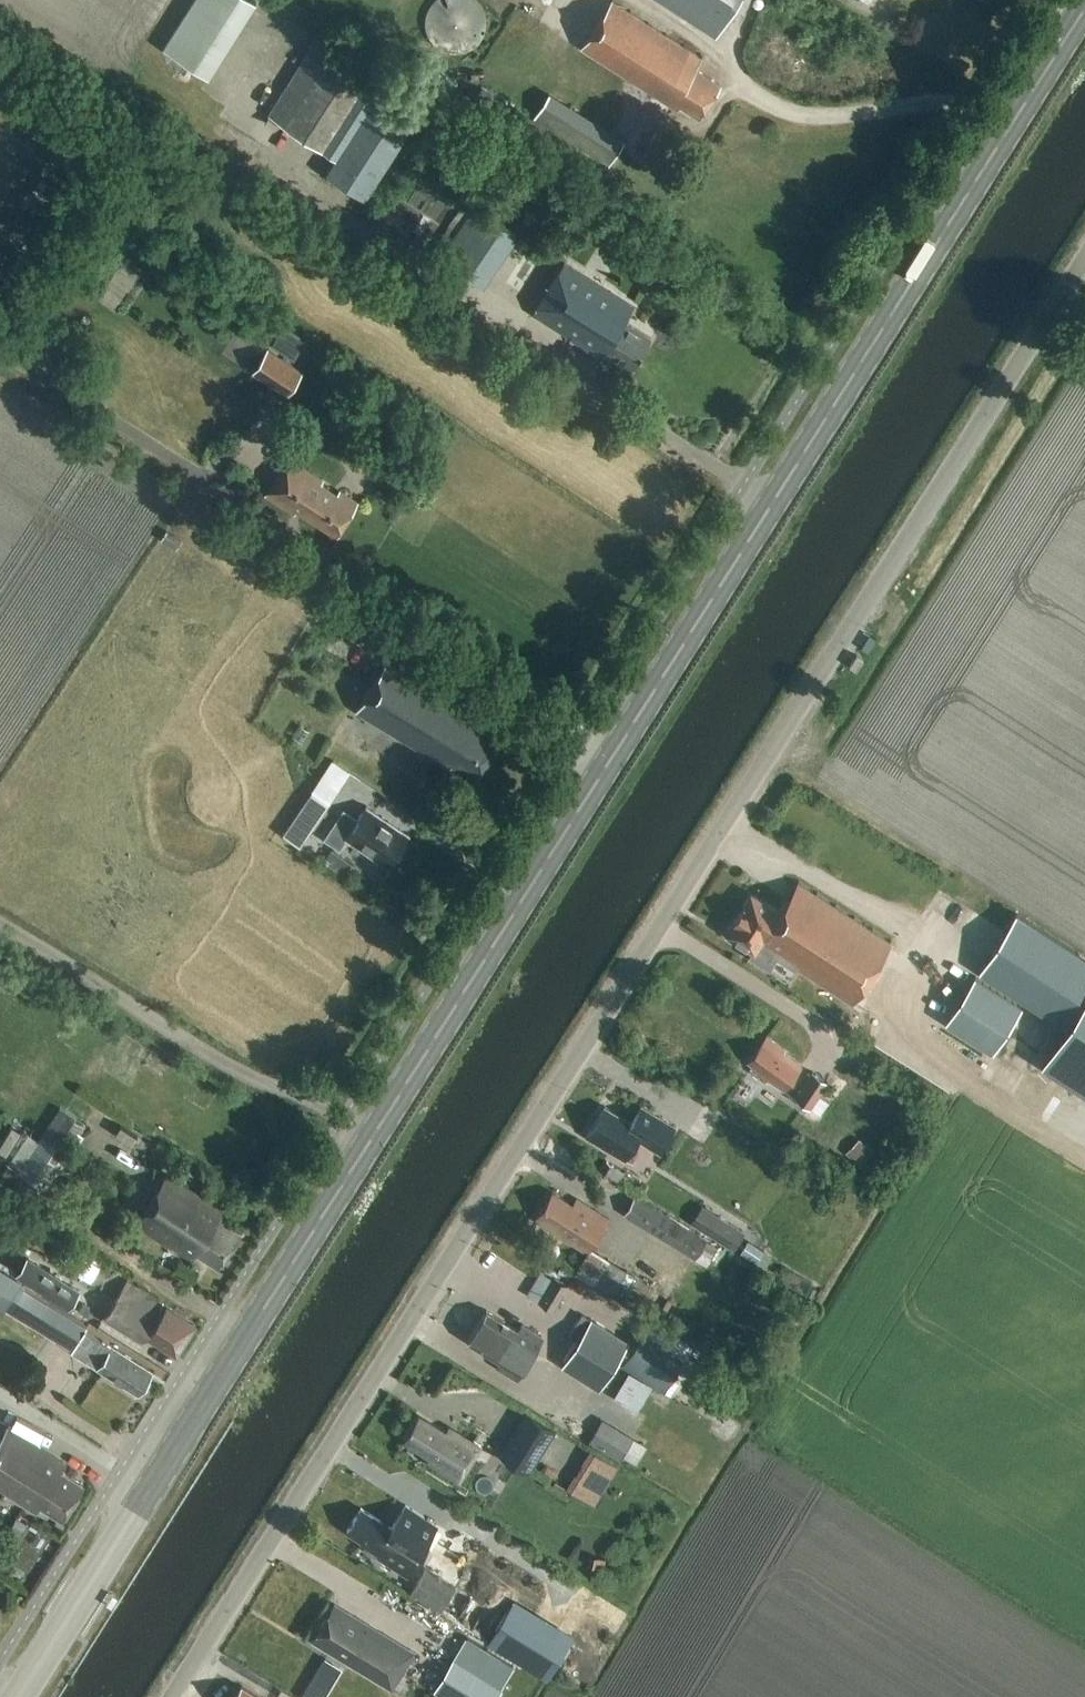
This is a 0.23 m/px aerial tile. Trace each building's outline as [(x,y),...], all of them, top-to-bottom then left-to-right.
[(256,2),(254,0),(194,0),(163,48),(208,77),(256,2)] [(425,27),(429,37),(435,46),(444,51),(455,53),(465,52),(474,47),(480,41),(485,32),(486,23),(485,14),(480,5),(475,0),(435,0),(429,7),(426,17),(425,27)] [(742,0),(657,0),(718,38),(742,0)] [(699,120),(721,86),(695,69),(702,59),(613,2),(582,51),(678,112),(681,108),(699,120)] [(364,198),(422,108),(316,40),(268,115),(336,159),(326,174),(364,198)] [(528,115),(481,87),(471,104),(518,132),(528,115)] [(664,149),(669,141),(655,132),(650,141),(664,149)] [(631,371),(651,339),(625,322),(634,308),(565,264),(532,315),(602,359),(605,355),(631,371)] [(288,393),(302,371),(267,349),(253,371),(288,393)] [(336,493),(319,482),(321,479),(289,458),(264,496),(292,514),(295,510),(334,535),(356,501),(338,490),(336,493)] [(475,777),(501,735),(477,720),(481,715),(387,658),(355,711),(448,768),(452,763),(475,777)] [(303,743),(311,731),(299,724),(291,736),(303,743)] [(439,780),(427,774),(421,784),(433,790),(439,780)] [(311,792),(282,834),(299,846),(328,804),(311,792)] [(343,809),(324,837),(338,847),(345,838),(387,866),(409,833),(366,805),(357,819),(343,809)] [(751,891),(724,933),(754,952),(751,957),(755,960),(769,969),(771,966),(772,964),(775,960),(778,956),(852,1003),(891,943),(797,882),(779,909),(751,891)] [(979,972),(1067,1027),(1084,998),(1084,957),(1016,914),(979,972)] [(993,1051),(1022,1005),(975,976),(946,1022),(993,1051)] [(1043,1065),(1084,1091),(1084,998),(1067,1027),(1043,1065)] [(888,1006),(877,1018),(887,1028),(899,1016),(888,1006)] [(782,1090),(800,1064),(782,1051),(784,1048),(766,1036),(748,1062),(752,1065),(748,1071),(765,1083),(768,1079),(782,1090)] [(809,1108),(828,1083),(813,1072),(794,1097),(809,1108)] [(739,1090),(731,1101),(743,1110),(751,1098),(739,1090)] [(677,1124),(641,1102),(631,1119),(604,1103),(586,1133),(626,1158),(639,1137),(661,1151),(677,1124)] [(21,1148),(9,1165),(46,1188),(70,1150),(69,1149),(85,1124),(59,1107),(30,1153),(21,1148)] [(862,1165),(874,1154),(860,1139),(848,1151),(862,1165)] [(620,1181),(625,1172),(610,1163),(605,1172),(620,1181)] [(218,1267),(242,1230),(220,1216),(224,1210),(167,1174),(135,1223),(192,1260),(196,1253),(218,1267)] [(572,1203),(552,1191),(534,1219),(587,1252),(608,1217),(576,1197),(572,1203)] [(707,1264),(718,1246),(634,1194),(623,1213),(707,1264)] [(735,1250),(746,1232),(720,1216),(709,1234),(735,1250)] [(668,1270),(672,1261),(611,1230),(606,1239),(668,1270)] [(0,1243),(0,1258),(1,1260),(19,1248),(11,1236),(0,1243)] [(748,1242),(740,1254),(756,1264),(763,1252),(748,1242)] [(577,1272),(578,1273),(595,1282),(609,1257),(591,1247),(577,1272)] [(640,1308),(654,1284),(609,1258),(596,1283),(640,1308)] [(553,1309),(568,1283),(552,1275),(538,1301),(553,1309)] [(167,1304),(128,1280),(104,1317),(143,1343),(147,1336),(177,1355),(197,1323),(167,1304)] [(96,1366),(110,1343),(23,1287),(12,1304),(18,1307),(14,1314),(96,1366)] [(477,1324),(530,1356),(543,1335),(523,1322),(518,1330),(487,1310),(477,1324)] [(575,1342),(614,1365),(628,1342),(590,1319),(589,1318),(575,1342)] [(515,1379),(530,1356),(477,1324),(467,1340),(499,1360),(495,1366),(515,1379)] [(620,1366),(662,1392),(684,1357),(642,1331),(620,1366)] [(600,1388),(614,1365),(575,1342),(561,1365),(600,1388)] [(139,1394),(154,1371),(111,1344),(97,1367),(139,1394)] [(446,1430),(419,1413),(402,1441),(428,1457),(425,1462),(459,1484),(482,1446),(449,1425),(446,1430)] [(501,1448),(531,1467),(546,1442),(516,1423),(501,1448)] [(85,1483),(63,1469),(67,1463),(8,1425),(0,1437),(0,1489),(36,1512),(40,1505),(62,1519),(85,1483)] [(619,1430),(606,1452),(621,1462),(634,1440),(619,1430)] [(424,1543),(436,1525),(405,1504),(390,1527),(360,1507),(345,1529),(361,1540),(358,1544),(408,1576),(428,1545),(424,1543)] [(23,1534),(29,1523),(18,1517),(12,1527),(23,1534)] [(537,1542),(545,1555),(558,1547),(551,1534),(537,1542)] [(590,1556),(588,1567),(604,1570),(606,1559),(599,1558),(590,1556)] [(487,1637),(502,1614),(425,1566),(411,1589),(487,1637)] [(392,1691),(416,1651),(334,1602),(310,1641),(392,1691)] [(503,1685),(453,1656),(434,1688),(450,1696),(496,1696),(503,1685)] [(302,1696),(325,1696),(330,1689),(313,1678),(302,1696)] [(241,1684),(233,1696),(262,1696),(241,1684)]
